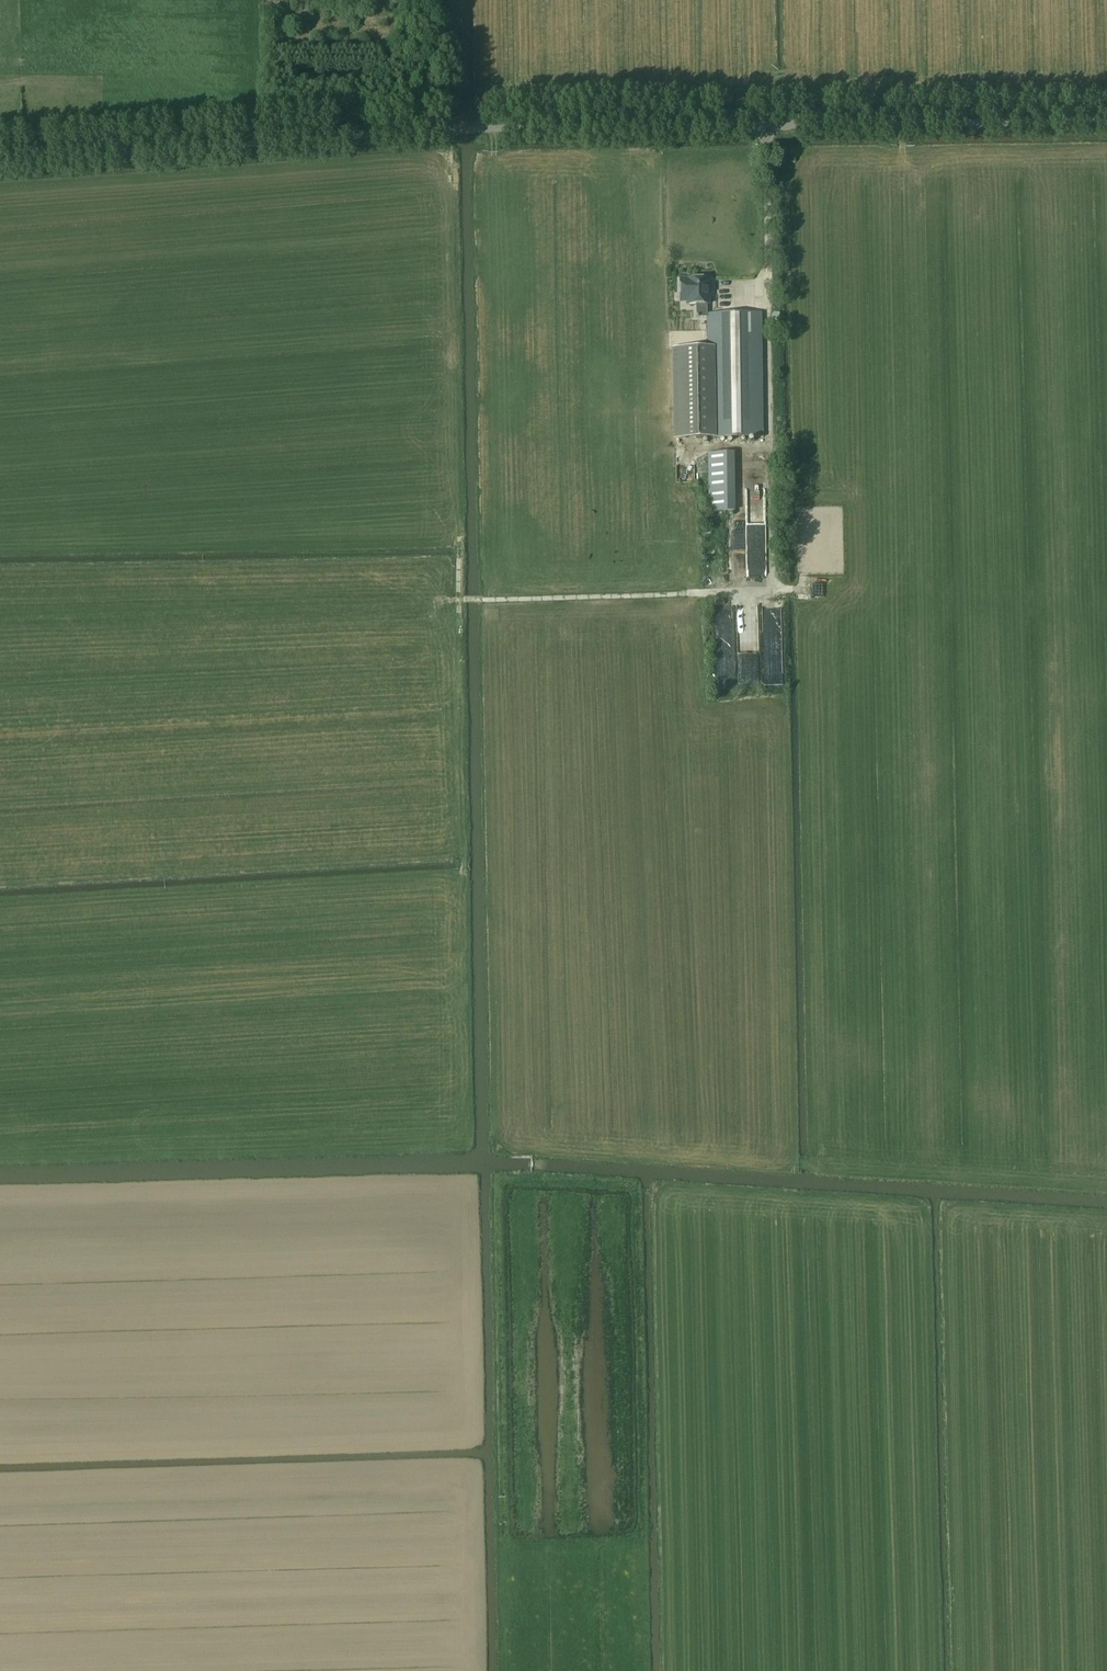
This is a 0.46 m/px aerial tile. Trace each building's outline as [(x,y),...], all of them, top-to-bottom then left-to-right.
[(706,305),(709,305),(709,279),(680,279),(680,293),(687,293),(687,305),(696,305),(696,317),(706,317),(706,305)] [(707,347),(672,348),(673,440),(708,439),(763,438),(762,313),(706,314),(707,347)] [(708,512),(735,512),(734,453),(708,453),(708,462),(708,512)] [(761,619),(762,636),(781,636),(781,619),(761,619)]
